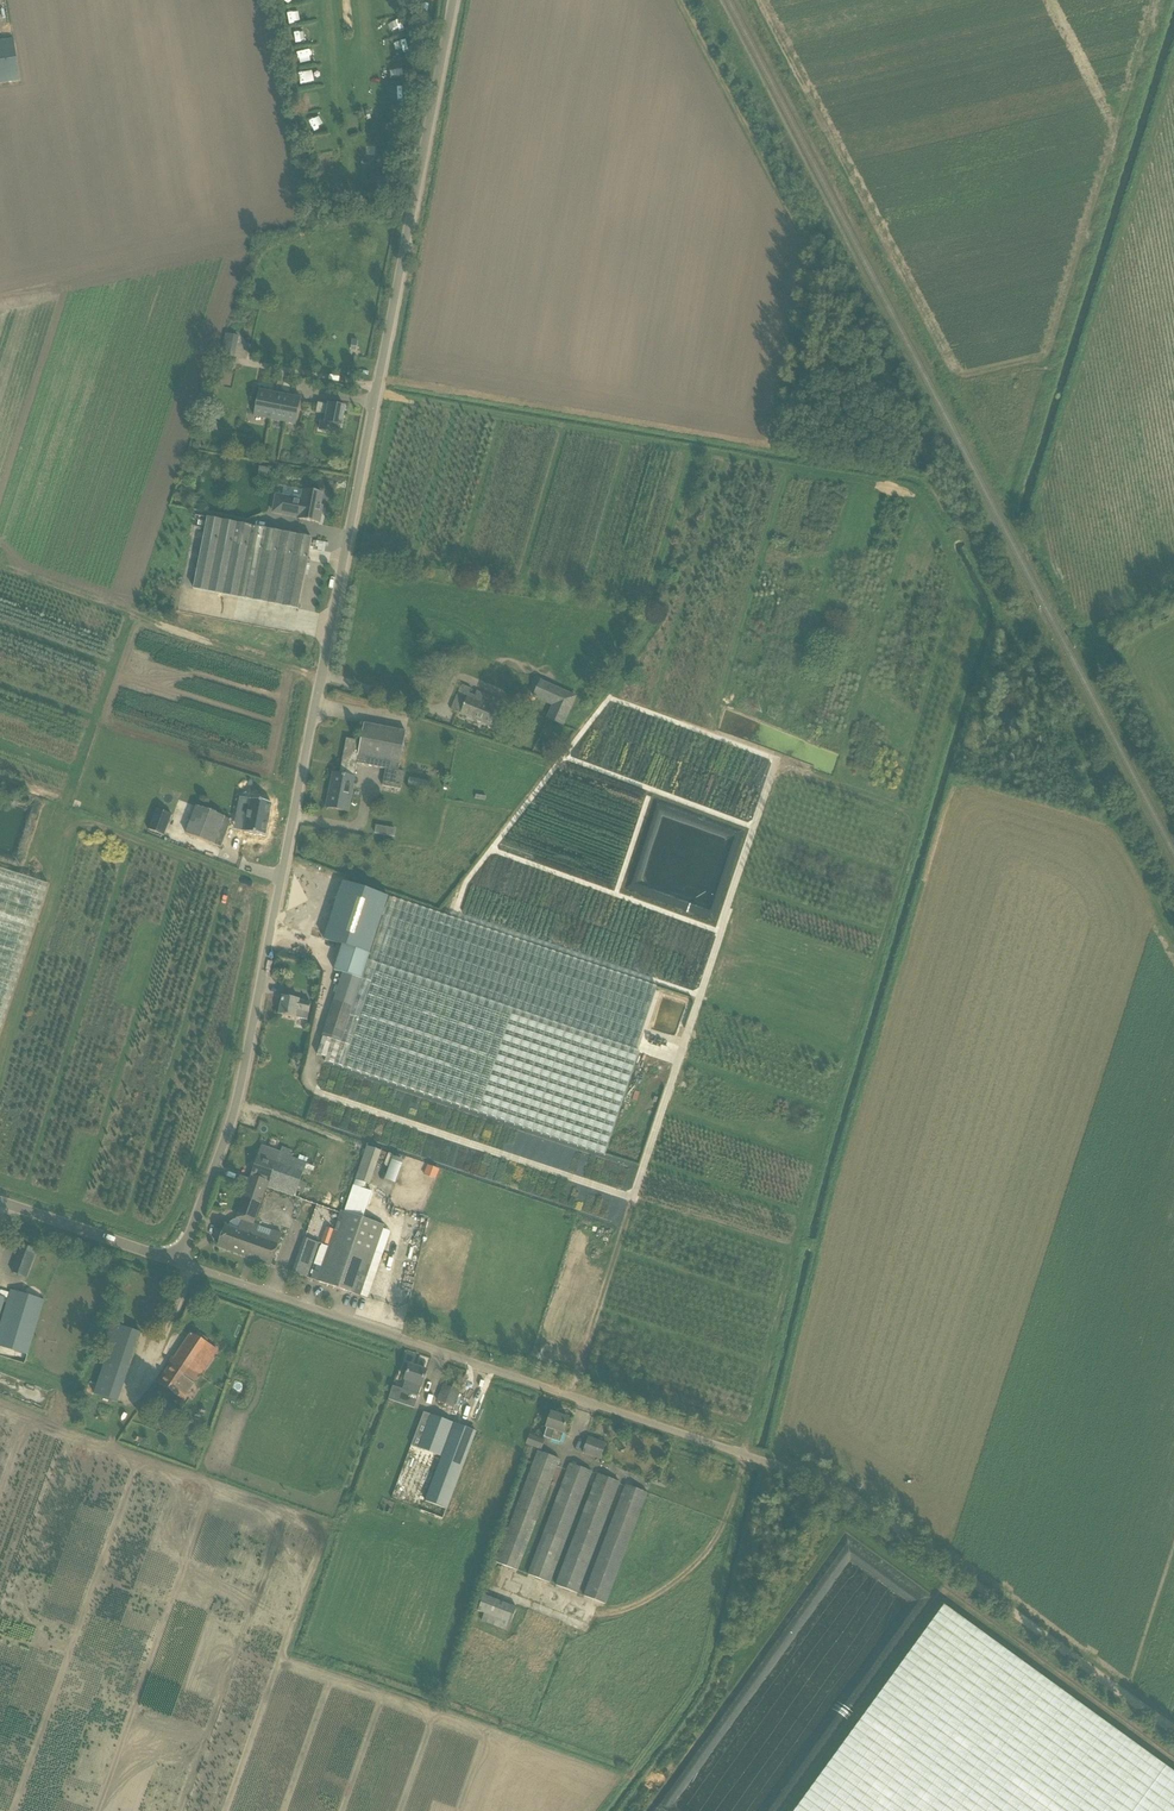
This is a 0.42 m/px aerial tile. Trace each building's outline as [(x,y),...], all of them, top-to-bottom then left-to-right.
[(388,12),(398,10),(396,1),(386,3),(388,12)] [(0,40),(0,84),(20,81),(14,38),(0,40)] [(390,77),(406,73),(404,65),(388,69),(390,77)] [(393,86),(393,98),(406,98),(406,87),(393,86)] [(239,337),(226,334),(224,341),(237,344),(239,337)] [(219,367),(234,370),(236,360),(221,357),(219,367)] [(296,425),(301,399),(259,391),(254,417),(296,425)] [(342,426),(345,408),(329,405),(329,406),(318,404),(316,413),(326,415),(325,422),(321,421),(319,430),(334,433),(336,425),(342,426)] [(277,496),(273,513),(299,518),(298,519),(319,523),(321,512),(319,512),(320,507),(322,508),(323,507),(320,506),(323,494),(304,491),(302,501),(277,496)] [(298,609),(312,539),(208,518),(194,589),(298,609)] [(546,719),(564,726),(577,697),(540,681),(533,698),(552,706),(546,719)] [(471,689),(462,686),(452,711),(500,731),(507,714),(497,710),(501,702),(476,692),(475,695),(469,693),(471,689)] [(386,769),(382,787),(401,791),(404,773),(398,772),(406,732),(364,724),(361,742),(357,764),(386,769)] [(347,739),(341,768),(356,771),(357,764),(361,742),(347,739)] [(333,774),(327,808),(348,812),(355,778),(354,778),(356,771),(341,768),(340,775),(333,774)] [(265,837),(272,804),(251,800),(248,812),(239,811),(237,821),(246,823),(244,833),(265,837)] [(186,834),(212,845),(222,817),(196,807),(186,834)] [(173,816),(156,809),(148,830),(165,837),(173,816)] [(394,837),(395,829),(376,826),(375,834),(394,837)] [(49,885),(0,869),(0,1035),(49,885)] [(640,1052),(636,1051),(657,987),(391,897),(386,910),(384,909),(388,898),(342,882),(324,939),(342,945),(333,970),(343,973),(322,1037),(323,1037),(317,1056),(326,1058),(325,1062),(605,1156),(640,1052)] [(311,1003),(300,1001),(299,1001),(300,1000),(283,996),(279,1015),(296,1018),(308,1020),(309,1013),(311,1003)] [(313,1166),(262,1147),(262,1146),(249,1184),(266,1191),(268,1182),(303,1194),(307,1184),(300,1182),(303,1173),(310,1175),(313,1166)] [(363,1158),(377,1162),(381,1151),(367,1146),(363,1158)] [(387,1178),(398,1182),(406,1159),(396,1155),(387,1178)] [(436,1178),(440,1168),(428,1164),(425,1174),(436,1178)] [(254,1238),(258,1226),(254,1225),(266,1191),(249,1184),(237,1219),(242,1221),(239,1231),(226,1226),(218,1247),(219,1247),(239,1254),(245,1235),(254,1238)] [(315,1279),(318,1280),(317,1281),(360,1296),(385,1227),(343,1212),(321,1274),(317,1273),(315,1279)] [(270,1265),(271,1265),(282,1235),(258,1226),(254,1238),(245,1235),(239,1254),(270,1265)] [(321,1243),(329,1245),(331,1239),(324,1236),(321,1243)] [(293,1273),(306,1277),(319,1244),(306,1239),(293,1273)] [(32,1264),(38,1250),(22,1244),(17,1259),(32,1264)] [(11,1290),(0,1326),(0,1356),(26,1364),(45,1301),(11,1290)] [(141,1334),(117,1326),(105,1361),(130,1369),(141,1334)] [(199,1338),(191,1333),(159,1383),(185,1401),(218,1350),(206,1343),(199,1338)] [(422,1386),(427,1371),(410,1365),(405,1381),(406,1381),(403,1390),(411,1393),(414,1384),(422,1386)] [(444,1385),(438,1402),(454,1407),(460,1390),(444,1385)] [(411,1447),(442,1459),(451,1435),(444,1433),(448,1421),(424,1412),(411,1447)] [(551,1413),(543,1437),(560,1443),(568,1419),(551,1413)] [(425,1502),(447,1510),(476,1432),(455,1424),(451,1435),(442,1459),(425,1502)] [(526,1444),(541,1450),(545,1440),(530,1434),(526,1444)] [(583,1452),(601,1459),(606,1444),(588,1437),(583,1452)] [(495,1562),(516,1570),(559,1459),(538,1451),(495,1562)] [(529,1575),(550,1583),(592,1472),(570,1464),(529,1575)] [(598,1474),(556,1586),(578,1594),(620,1482),(598,1474)] [(584,1596),(606,1605),(648,1493),(626,1484),(584,1596)] [(484,1595),(475,1619),(508,1632),(518,1608),(484,1595)] [(945,1609),(797,1810),(1173,1810),(1173,1777),(945,1609)]
